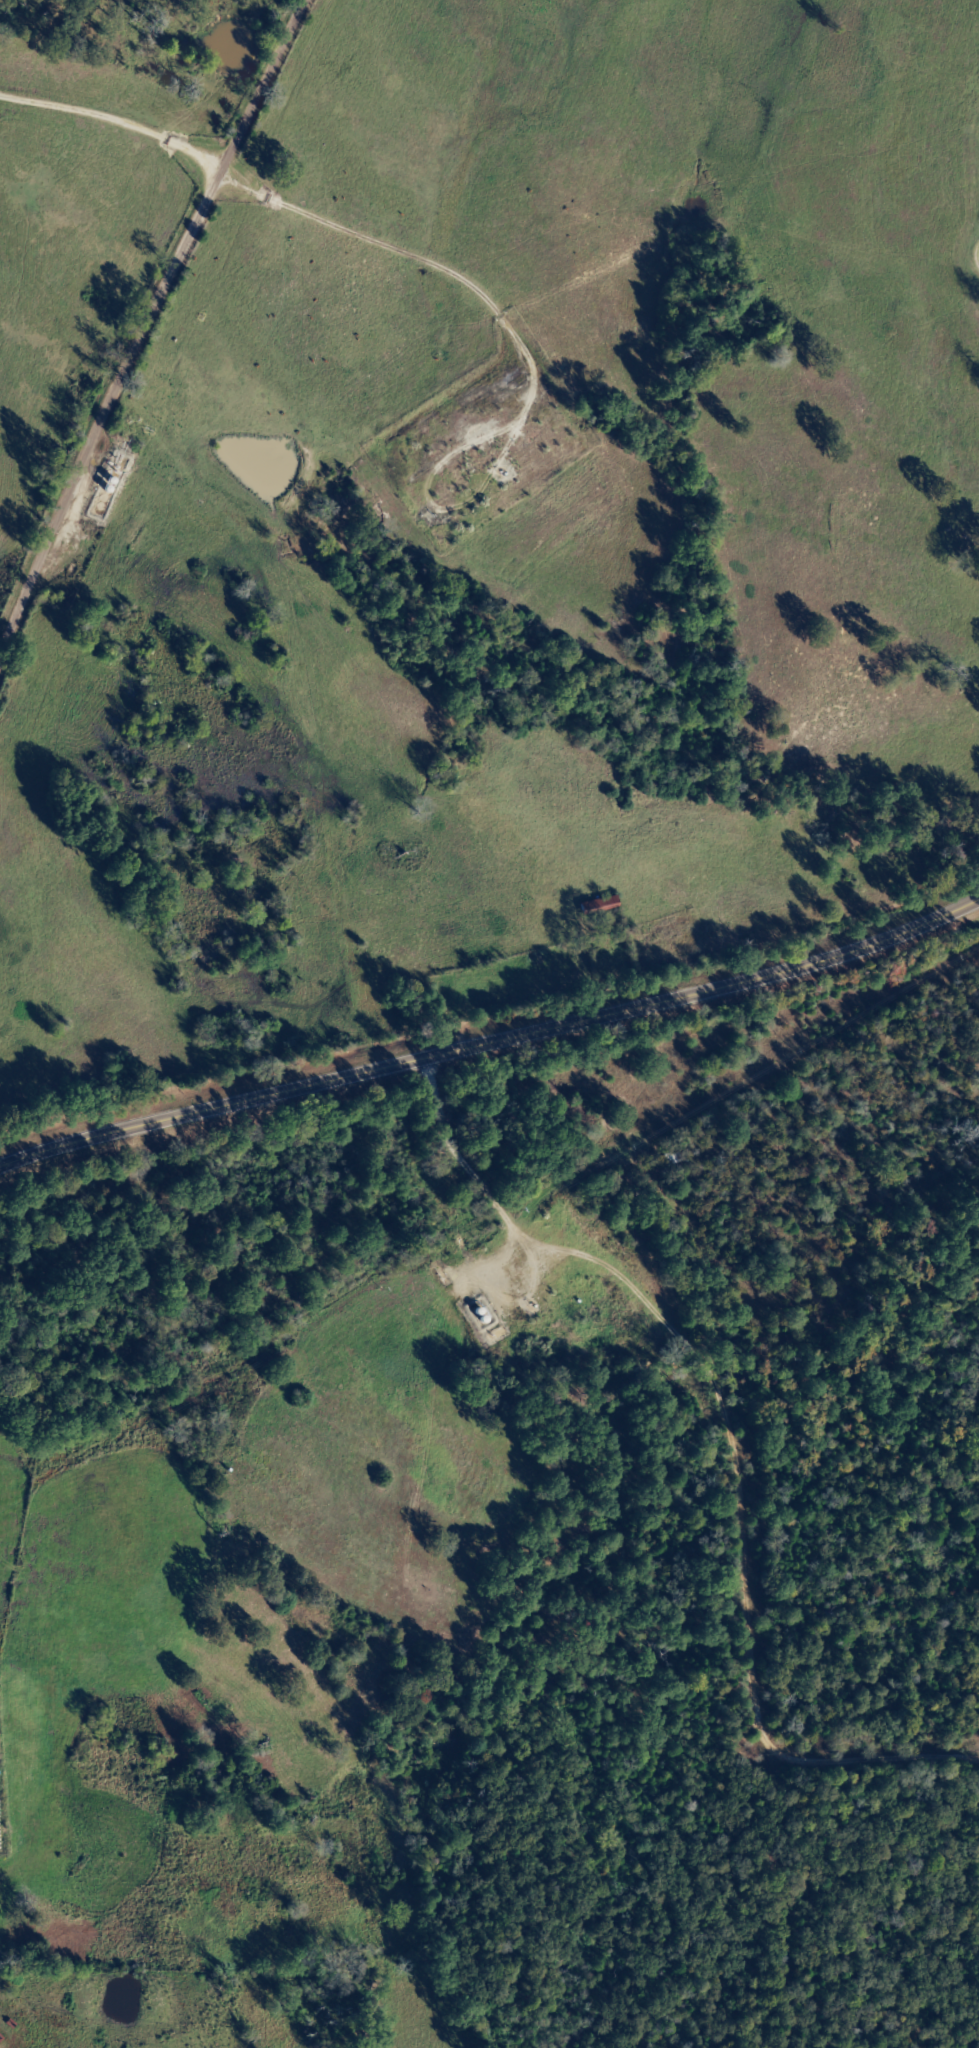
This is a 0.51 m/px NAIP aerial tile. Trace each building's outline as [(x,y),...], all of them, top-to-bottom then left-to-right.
[(585,914),(622,909),(620,897),(584,902),(585,914)]
